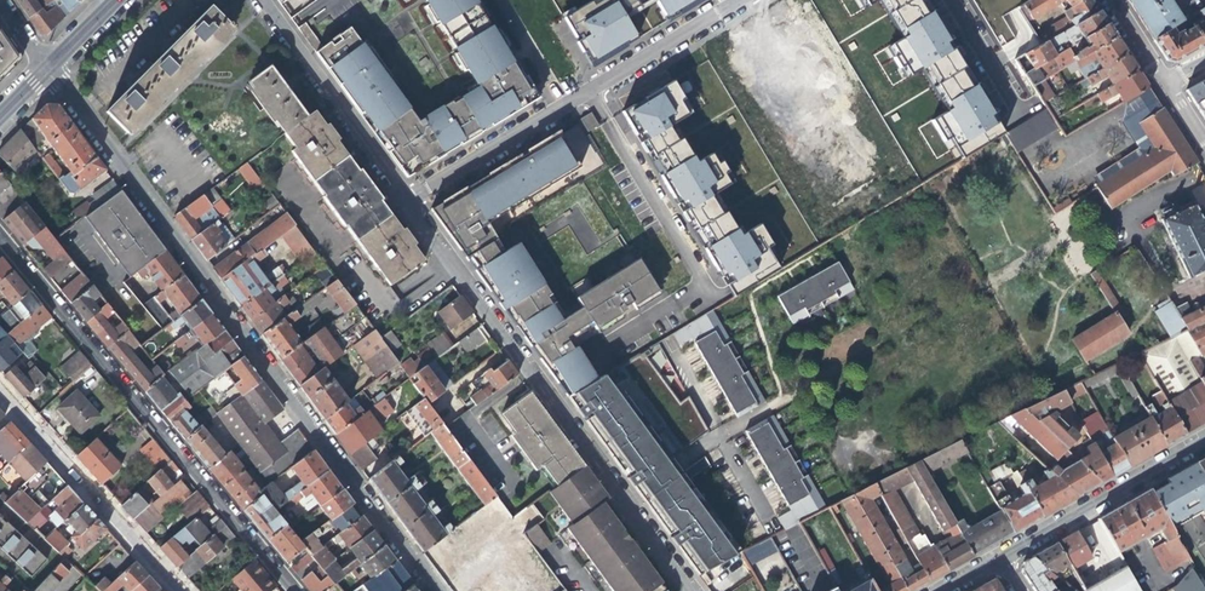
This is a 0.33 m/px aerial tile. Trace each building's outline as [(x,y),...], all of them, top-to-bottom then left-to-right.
[(29,19),(41,9),(51,0),(16,0),(19,4),(29,19)] [(41,9),(29,19),(34,27),(40,34),(45,35),(59,20),(67,12),(59,0),(51,0),(54,5),(44,13),(41,9)] [(67,12),(74,5),(70,0),(59,0),(67,12)] [(473,0),(424,0),(426,3),(422,5),(426,12),(429,16),(433,14),(436,19),(455,51),(459,57),(455,59),(458,64),(461,70),(465,68),(467,67),(473,77),(486,69),(489,74),(483,77),(486,81),(467,92),(469,96),(461,101),(458,97),(450,102),(441,108),(440,106),(415,120),(390,85),(385,78),(388,76),(383,68),(373,55),(367,47),(364,50),(359,43),(347,26),(335,35),(338,39),(330,45),(327,41),(320,46),(313,51),(325,68),(329,65),(354,100),(351,103),(358,113),(362,110),(400,163),(397,166),(405,177),(420,166),(418,163),(423,160),(427,157),(435,153),(437,156),(442,153),(440,150),(474,129),(476,133),(479,131),(476,127),(498,114),(501,118),(536,96),(523,75),(521,76),(516,68),(519,67),(514,59),(513,59),(506,63),(503,58),(510,54),(511,54),(505,44),(501,46),(497,40),(501,38),(499,34),(495,28),(491,30),(483,17),(480,11),(473,0)] [(480,11),(484,9),(478,0),(473,0),(480,11)] [(562,15),(593,66),(641,38),(627,15),(642,6),(653,0),(588,0),(562,15)] [(670,19),(702,0),(659,0),(670,19)] [(960,159),(1005,132),(1006,131),(981,90),(947,34),(927,0),(884,0),(905,35),(885,45),(903,76),(923,64),(948,107),(929,117),(941,139),(947,136),(960,159)] [(1060,3),(1058,0),(1032,0),(1019,8),(1028,22),(1060,3)] [(1051,40),(1098,11),(1091,0),(1081,0),(1069,8),(1073,14),(1046,31),(1051,40)] [(1168,0),(1125,0),(1141,23),(1152,40),(1169,30),(1183,22),(1168,0)] [(206,8),(104,111),(125,133),(131,127),(133,129),(147,115),(157,106),(154,103),(169,89),(171,91),(180,82),(188,75),(185,72),(199,58),(202,61),(216,47),(224,38),(221,36),(228,29),(206,8)] [(1191,26),(1192,27),(1203,46),(1204,45),(1204,10),(1204,9),(1198,13),(1201,20),(1191,26)] [(1032,67),(1024,72),(1026,75),(1036,69),(1060,54),(1056,47),(1066,41),(1070,47),(1082,39),(1106,24),(1101,16),(1098,11),(1051,40),(1049,42),(1043,46),(1026,57),(1032,67)] [(429,16),(426,12),(423,14),(429,24),(436,19),(433,14),(429,16)] [(491,30),(495,28),(487,15),(483,17),(491,30)] [(309,17),(302,22),(305,26),(312,21),(309,17)] [(1187,19),(1183,22),(1169,30),(1173,37),(1181,32),(1182,34),(1192,27),(1191,26),(1187,19)] [(295,27),(313,51),(320,46),(305,26),(302,22),(295,27)] [(1060,71),(1074,62),(1115,37),(1108,28),(1106,24),(1082,39),(1086,46),(1074,54),(1076,57),(1071,59),(1071,58),(1057,67),(1060,71)] [(20,60),(20,55),(15,47),(0,25),(0,81),(1,80),(7,74),(13,67),(20,60)] [(1173,37),(1169,30),(1152,40),(1156,46),(1166,61),(1174,62),(1203,46),(1192,27),(1182,34),(1181,32),(1173,37)] [(499,34),(501,38),(497,40),(501,46),(505,44),(508,42),(505,38),(502,32),(499,34)] [(1095,59),(1102,69),(1125,54),(1119,45),(1115,37),(1074,62),(1078,69),(1095,59)] [(1046,38),(1040,42),(1043,46),(1049,42),(1046,38)] [(363,40),(359,43),(364,50),(367,47),(373,55),(374,55),(363,40)] [(455,66),(458,64),(455,59),(459,57),(455,51),(449,55),(455,66)] [(506,63),(513,59),(511,57),(510,54),(503,58),(506,63)] [(1108,83),(1110,87),(1136,71),(1130,62),(1125,54),(1102,69),(1086,78),(1090,85),(1106,76),(1110,82),(1108,83)] [(329,65),(325,68),(339,87),(351,103),(354,100),(329,65)] [(273,119),(282,132),(303,116),(285,91),(288,89),(285,85),(283,82),(280,84),(268,67),(244,85),(245,86),(241,89),(257,112),(261,109),(270,122),(273,119)] [(464,88),(467,92),(486,81),(483,77),(489,74),(486,69),(473,77),(467,67),(465,68),(474,82),(464,88)] [(383,68),(388,76),(385,78),(390,85),(394,82),(383,68)] [(1043,81),(1036,69),(1026,75),(1033,87),(1041,83),(1043,81)] [(1122,102),(1124,101),(1147,87),(1140,77),(1136,71),(1110,87),(1096,95),(1100,101),(1116,91),(1122,102)] [(1184,90),(1189,97),(1194,106),(1204,100),(1204,79),(1184,90)] [(718,273),(731,296),(776,270),(764,248),(769,245),(756,223),(737,233),(713,193),(732,181),(715,152),(695,161),(672,123),(690,112),(673,82),(620,112),(636,137),(678,206),(718,273)] [(1051,100),(1041,83),(1033,87),(1044,104),(1049,101),(1051,100)] [(1124,101),(1132,114),(1155,100),(1147,87),(1124,101)] [(467,92),(458,97),(461,101),(469,96),(467,92)] [(1155,100),(1132,114),(1137,123),(1153,148),(1095,187),(1109,209),(1168,171),(1171,177),(1195,162),(1183,144),(1157,103),(1155,100)] [(1194,106),(1199,113),(1204,122),(1204,100),(1194,106)] [(1059,117),(1049,101),(1044,104),(1046,108),(1054,121),(1059,117)] [(31,119),(47,141),(68,170),(73,176),(97,158),(77,131),(58,104),(46,103),(31,119)] [(1057,126),(1054,121),(1046,108),(1040,111),(1006,131),(1005,132),(1016,151),(1057,126)] [(282,132),(279,133),(281,136),(289,147),(287,149),(321,195),(319,196),(341,227),(343,226),(386,284),(419,259),(388,215),(382,220),(371,205),(377,201),(355,170),(349,174),(338,160),(344,155),(313,113),(311,110),(303,116),(282,132)] [(362,110),(358,113),(397,166),(400,163),(362,110)] [(591,112),(580,118),(588,131),(599,125),(591,112)] [(37,152),(47,141),(31,119),(20,129),(19,130),(37,152)] [(37,152),(19,130),(8,141),(0,149),(0,156),(17,173),(37,152)] [(564,142),(557,130),(553,132),(560,144),(564,142)] [(499,166),(428,208),(449,237),(455,236),(458,240),(455,245),(463,256),(494,238),(484,222),(482,218),(536,186),(538,190),(574,168),(568,158),(572,156),(564,142),(560,144),(553,132),(526,149),(499,166)] [(53,172),(58,178),(63,174),(47,153),(41,157),(53,172)] [(435,153),(427,157),(429,161),(437,156),(435,153)] [(350,163),(344,155),(338,160),(349,174),(355,170),(350,163)] [(578,165),(572,156),(568,158),(574,168),(578,165)] [(70,194),(105,169),(101,163),(97,158),(73,176),(68,170),(63,174),(58,178),(70,194)] [(254,191),(262,185),(245,162),(237,168),(254,191)] [(0,193),(0,218),(11,210),(22,202),(22,201),(19,198),(14,191),(0,174),(0,189),(2,192),(0,193)] [(89,204),(93,208),(119,188),(113,179),(91,196),(94,200),(89,204)] [(538,190),(536,186),(482,218),(484,222),(538,190)] [(180,227),(189,239),(212,222),(229,209),(224,202),(218,207),(195,223),(191,219),(214,202),(220,197),(212,187),(172,216),(180,227)] [(145,232),(150,229),(143,220),(127,198),(119,188),(93,208),(87,213),(98,227),(94,230),(118,262),(122,259),(126,265),(136,258),(131,251),(134,248),(140,255),(154,244),(145,232)] [(267,210),(276,204),(271,196),(262,203),(267,210)] [(1056,213),(1073,205),(1070,198),(1053,206),(1056,213)] [(379,203),(377,201),(371,205),(382,220),(388,215),(386,212),(379,203)] [(11,210),(0,218),(11,231),(16,227),(14,224),(15,220),(19,217),(23,217),(25,220),(32,215),(22,202),(11,210)] [(218,207),(214,202),(191,219),(195,223),(218,207)] [(1201,270),(1204,268),(1204,233),(1194,211),(1190,204),(1159,219),(1187,277),(1201,270)] [(98,227),(87,213),(83,216),(94,230),(98,227)] [(215,274),(219,278),(248,257),(280,233),(292,224),(284,213),(210,268),(215,274)] [(18,240),(23,246),(28,242),(44,228),(32,215),(25,220),(23,217),(19,217),(15,220),(14,224),(16,227),(11,231),(18,240)] [(219,231),(212,222),(189,239),(197,249),(204,259),(211,253),(233,237),(225,227),(219,231)] [(280,233),(289,244),(301,260),(312,252),(292,224),(280,233)] [(53,261),(43,269),(50,278),(71,260),(54,239),(45,228),(44,228),(28,242),(32,247),(42,247),(53,261)] [(122,259),(118,262),(129,276),(135,271),(165,249),(150,229),(145,232),(154,244),(140,255),(134,248),(131,251),(136,258),(126,265),(122,259)] [(280,233),(248,257),(253,263),(270,250),(274,255),(289,244),(280,233)] [(458,240),(455,236),(449,237),(452,242),(455,245),(458,240)] [(594,378),(580,354),(575,346),(574,343),(570,346),(562,334),(588,316),(593,323),(610,311),(613,314),(655,283),(625,242),(567,284),(574,295),(556,306),(511,244),(502,251),(494,238),(463,256),(549,374),(565,395),(594,378)] [(160,290),(182,273),(175,263),(165,249),(135,271),(140,277),(146,272),(160,290)] [(215,259),(211,253),(204,259),(208,264),(215,259)] [(12,307),(29,292),(19,280),(0,257),(0,293),(12,307)] [(253,263),(248,257),(219,278),(229,293),(239,305),(267,284),(282,273),(278,267),(264,278),(253,263)] [(57,287),(78,269),(71,260),(50,278),(57,287)] [(851,288),(836,260),(820,269),(836,297),(851,288)] [(836,297),(820,269),(805,277),(821,305),(836,297)] [(1094,269),(1088,273),(1112,312),(1070,338),(1082,359),(1126,333),(1127,334),(1132,330),(1104,284),(1094,269)] [(64,295),(70,302),(91,285),(81,273),(60,291),(64,295)] [(172,321),(174,320),(200,298),(192,287),(182,273),(160,290),(153,295),(157,300),(163,295),(175,310),(168,315),(172,321)] [(821,305),(805,277),(790,286),(806,313),(821,305)] [(324,287),(342,312),(352,304),(334,280),(324,287)] [(271,290),(267,284),(239,305),(244,313),(249,319),(271,303),(264,294),(271,290)] [(91,301),(99,295),(91,285),(70,302),(77,311),(86,321),(99,311),(91,301)] [(806,313),(790,286),(775,295),(791,322),(806,313)] [(1,316),(12,329),(39,304),(34,297),(29,292),(12,307),(1,316)] [(286,292),(271,303),(249,319),(254,327),(260,334),(294,309),(297,307),(286,292)] [(300,304),(305,310),(321,298),(317,292),(300,304)] [(1178,295),(1169,301),(1179,317),(1189,312),(1178,295)] [(448,329),(470,313),(465,305),(458,296),(437,312),(448,329)] [(183,321),(190,330),(212,313),(207,307),(200,298),(174,320),(178,325),(183,321)] [(146,300),(141,303),(162,329),(167,325),(146,300)] [(1167,336),(1168,337),(1184,329),(1199,322),(1204,319),(1204,304),(1189,312),(1179,317),(1169,301),(1152,311),(1167,336)] [(35,328),(49,315),(46,311),(39,304),(12,329),(6,333),(22,351),(28,358),(31,355),(35,353),(35,347),(29,339),(38,332),(35,328)] [(105,320),(114,313),(107,304),(99,311),(86,321),(90,326),(96,334),(109,324),(105,320)] [(298,315),(305,310),(300,304),(297,307),(294,309),(298,315)] [(328,322),(338,335),(362,317),(352,304),(342,312),(328,322)] [(298,315),(294,309),(260,334),(270,347),(278,359),(301,341),(288,323),(298,315)] [(721,328),(710,309),(671,332),(678,344),(690,337),(694,343),(721,328)] [(194,336),(201,346),(223,329),(218,322),(212,313),(190,330),(177,341),(181,346),(194,336)] [(303,327),(309,335),(324,324),(318,316),(303,327)] [(112,329),(109,324),(96,334),(101,339),(107,347),(128,330),(121,322),(112,329)] [(311,355),(338,335),(328,322),(324,324),(309,335),(301,341),(311,355)] [(1204,352),(1204,333),(1203,329),(1199,322),(1184,329),(1197,353),(1187,359),(1204,393),(1204,373),(1198,361),(1201,360),(1199,356),(1204,352)] [(472,367),(497,349),(490,339),(479,325),(456,342),(466,356),(465,356),(472,367)] [(729,341),(721,328),(694,343),(701,357),(729,341)] [(172,369),(169,371),(174,377),(190,396),(199,390),(224,371),(230,366),(243,355),(233,342),(223,329),(201,346),(172,369)] [(1187,359),(1197,353),(1184,329),(1168,337),(1167,336),(1137,351),(1144,365),(1158,389),(1182,433),(1195,426),(1204,420),(1204,393),(1187,359)] [(130,349),(139,342),(128,330),(107,347),(123,366),(144,391),(165,375),(157,366),(149,372),(130,349)] [(351,347),(375,378),(396,363),(387,351),(378,339),(372,331),(351,347)] [(388,331),(378,339),(387,351),(397,343),(388,331)] [(429,341),(438,356),(454,347),(445,331),(429,341)] [(6,333),(0,339),(0,371),(22,351),(6,333)] [(338,335),(311,355),(322,368),(331,361),(348,349),(338,335)] [(288,372),(311,355),(301,341),(278,359),(283,366),(288,372)] [(738,356),(729,341),(701,357),(710,372),(738,356)] [(649,353),(645,348),(604,372),(665,460),(671,455),(669,453),(656,434),(665,428),(678,446),(680,449),(706,429),(687,395),(678,401),(644,355),(649,353)] [(71,381),(90,364),(79,352),(60,369),(71,381)] [(233,384),(241,395),(262,380),(253,369),(243,355),(230,366),(240,379),(233,384)] [(298,386),(322,368),(311,355),(288,372),(293,379),(298,386)] [(746,371),(738,356),(710,372),(719,387),(746,371)] [(401,369),(403,372),(407,378),(413,374),(423,366),(416,358),(401,369)] [(13,365),(3,374),(14,387),(23,396),(44,378),(29,362),(25,365),(20,360),(14,366),(13,365)] [(462,401),(467,409),(504,382),(516,374),(511,367),(505,360),(489,371),(488,368),(480,372),(488,384),(480,390),(479,389),(462,401)] [(331,361),(322,368),(326,374),(336,367),(331,361)] [(1082,385),(1119,367),(1116,361),(1092,374),(1079,380),(1082,385)] [(411,384),(422,398),(425,402),(441,390),(423,366),(413,374),(417,379),(411,384)] [(335,386),(326,374),(322,368),(298,386),(311,403),(322,417),(343,401),(345,400),(338,390),(340,388),(337,384),(335,386)] [(166,383),(174,377),(169,371),(165,375),(144,391),(151,399),(159,409),(176,395),(166,383)] [(755,386),(746,371),(719,387),(727,402),(755,386)] [(665,460),(604,372),(594,378),(565,395),(572,404),(580,416),(584,421),(586,424),(602,445),(603,447),(605,449),(619,469),(623,473),(625,477),(631,485),(635,490),(641,499),(663,528),(666,532),(669,536),(689,564),(695,572),(741,550),(688,478),(682,470),(682,469),(675,474),(670,466),(665,460)] [(1134,393),(1124,375),(1122,372),(1118,375),(1129,396),(1134,393)] [(283,409),(262,380),(241,395),(216,413),(220,418),(238,442),(243,449),(251,460),(268,482),(269,480),(289,466),(312,449),(308,444),(303,437),(284,451),(263,423),(283,409)] [(1085,390),(1082,385),(1079,380),(1062,388),(1067,398),(1085,390)] [(763,400),(755,386),(727,402),(735,416),(763,400)] [(1074,411),(1067,398),(1062,388),(1046,396),(1026,406),(1022,408),(1033,419),(1064,403),(1070,414),(1074,411)] [(1138,401),(1146,416),(1161,445),(1172,439),(1182,433),(1158,389),(1149,394),(1154,402),(1158,405),(1161,411),(1152,416),(1146,404),(1144,404),(1142,399),(1138,401)] [(67,416),(72,422),(71,423),(79,431),(98,414),(75,390),(57,405),(67,416)] [(445,396),(441,390),(425,402),(429,408),(445,396)] [(541,409),(528,391),(498,412),(517,438),(513,441),(533,469),(539,464),(554,484),(582,464),(573,452),(558,432),(552,423),(548,418),(541,409)] [(180,392),(176,395),(159,409),(171,423),(184,439),(204,422),(198,414),(193,418),(186,410),(191,405),(186,399),(180,392)] [(355,417),(333,433),(339,441),(346,442),(352,450),(361,444),(380,430),(375,423),(392,410),(382,397),(370,405),(362,411),(355,417)] [(405,411),(423,435),(427,432),(440,422),(429,408),(425,402),(422,398),(405,411)] [(366,400),(358,406),(362,411),(370,405),(366,400)] [(333,433),(355,417),(350,411),(343,401),(322,417),(327,425),(333,433)] [(358,406),(350,411),(355,417),(362,411),(358,406)] [(1063,448),(1033,419),(1022,408),(1009,415),(1053,458),(1063,448)] [(375,423),(380,430),(397,417),(392,410),(375,423)] [(1106,429),(1097,412),(1080,422),(1080,423),(1085,431),(1108,475),(1119,469),(1125,466),(1113,441),(1110,437),(1106,429)] [(226,456),(224,453),(204,431),(220,418),(216,413),(204,422),(184,439),(196,453),(210,471),(226,456)] [(780,430),(771,414),(744,430),(753,446),(780,430)] [(1146,416),(1110,437),(1113,441),(1125,466),(1145,454),(1161,445),(1146,416)] [(427,432),(432,438),(463,481),(476,471),(443,426),(440,422),(427,432)] [(9,423),(0,431),(0,454),(7,462),(28,443),(21,436),(9,423)] [(669,453),(678,446),(665,428),(656,434),(669,453)] [(789,446),(780,430),(753,446),(762,461),(789,446)] [(1070,439),(1077,450),(1083,447),(1087,454),(1080,458),(1076,461),(1097,482),(1105,477),(1108,475),(1085,431),(1070,439)] [(432,438),(427,432),(423,435),(389,460),(393,466),(432,438)] [(93,437),(75,453),(89,469),(101,482),(119,465),(93,437)] [(139,450),(156,472),(170,460),(152,439),(139,450)] [(966,451),(960,440),(959,439),(917,460),(924,473),(966,451)] [(348,453),(352,450),(346,442),(339,441),(342,446),(348,453)] [(240,451),(243,449),(238,442),(224,453),(226,456),(210,471),(216,478),(221,484),(249,462),(240,451)] [(28,443),(7,462),(25,481),(46,463),(40,456),(28,443)] [(352,450),(348,453),(356,463),(359,468),(372,459),(361,444),(352,450)] [(797,460),(789,446),(762,461),(770,475),(797,460)] [(1074,452),(1080,458),(1087,454),(1083,447),(1077,450),(1074,452)] [(278,492),(269,480),(268,482),(257,489),(260,493),(273,509),(298,490),(327,469),(320,459),(312,449),(289,466),(299,480),(293,484),(295,486),(290,490),(287,486),(278,492)] [(1031,455),(1037,461),(1041,457),(1035,451),(1031,455)] [(703,456),(682,470),(688,478),(708,464),(703,456)] [(1196,463),(1204,479),(1204,458),(1196,463)] [(152,488),(159,495),(178,480),(182,475),(175,466),(170,460),(156,472),(146,480),(152,488)] [(251,460),(249,462),(221,484),(231,496),(241,508),(260,493),(257,489),(268,482),(251,460)] [(403,480),(393,466),(389,460),(366,477),(376,491),(393,514),(402,526),(425,509),(421,504),(411,490),(403,480)] [(806,475),(797,460),(770,475),(779,491),(806,475)] [(952,522),(924,473),(917,460),(872,483),(880,497),(920,567),(927,579),(959,561),(970,555),(952,522)] [(1052,465),(1047,470),(1073,495),(1085,488),(1097,482),(1076,461),(1057,471),(1057,470),(1052,465)] [(23,522),(41,539),(49,532),(58,524),(82,503),(56,474),(46,463),(25,481),(1,502),(23,522)] [(1204,517),(1204,479),(1196,463),(1184,470),(1178,473),(1180,477),(1157,490),(1159,493),(1152,496),(1168,525),(1179,519),(1175,512),(1189,504),(1193,511),(1198,508),(1204,517)] [(582,464),(547,490),(571,522),(564,526),(610,590),(662,590),(664,590),(658,585),(660,582),(636,549),(607,509),(602,503),(606,498),(596,484),(582,464)] [(1018,465),(1014,470),(1040,514),(1056,505),(1073,495),(1047,470),(1045,468),(1041,470),(1046,479),(1032,486),(1028,481),(1022,474),(1018,465)] [(1002,466),(992,469),(995,479),(1005,476),(1002,466)] [(309,493),(318,506),(342,489),(335,479),(327,469),(298,490),(303,497),(309,493)] [(415,471),(403,480),(411,490),(422,482),(421,479),(430,472),(428,470),(419,477),(415,471)] [(985,485),(998,508),(1011,531),(1027,522),(1040,514),(1014,470),(1010,472),(1021,492),(1003,502),(1003,495),(994,480),(985,485)] [(448,513),(452,518),(456,523),(471,512),(494,495),(486,485),(476,471),(463,481),(476,498),(465,506),(463,503),(448,513)] [(1163,482),(1149,490),(1152,496),(1159,493),(1157,490),(1180,477),(1178,473),(1163,482)] [(816,491),(806,475),(779,491),(788,506),(816,491)] [(183,486),(178,480),(159,495),(150,503),(157,512),(173,499),(177,504),(189,494),(183,486)] [(880,497),(872,483),(862,488),(850,494),(905,590),(906,590),(919,584),(927,579),(920,567),(911,572),(871,502),(880,497)] [(421,504),(425,509),(448,492),(443,485),(436,491),(439,495),(429,502),(428,500),(421,504)] [(142,487),(136,492),(143,499),(148,494),(142,487)] [(136,492),(121,504),(129,513),(133,517),(150,503),(159,495),(152,488),(148,491),(148,494),(143,499),(136,492)] [(322,511),(329,520),(348,506),(352,503),(347,496),(342,489),(318,506),(310,511),(314,517),(322,511)] [(174,506),(189,523),(194,518),(208,506),(201,497),(194,490),(189,494),(177,504),(174,506)] [(1175,566),(1188,560),(1183,551),(1171,529),(1168,525),(1152,496),(1149,490),(1136,497),(1124,504),(1144,537),(1158,529),(1164,541),(1162,543),(1163,544),(1152,551),(1153,553),(1164,572),(1170,569),(1175,566)] [(825,507),(816,491),(788,506),(789,509),(776,516),(783,528),(825,507)] [(448,492),(425,509),(428,514),(435,509),(433,507),(441,502),(444,506),(454,499),(448,492)] [(250,518),(266,538),(284,522),(273,509),(260,493),(241,508),(250,518)] [(873,590),(874,590),(905,590),(850,494),(848,495),(836,501),(885,584),(873,590)] [(494,495),(471,512),(483,529),(506,512),(494,495)] [(542,517),(531,501),(510,516),(521,532),(534,522),(542,517)] [(80,550),(105,529),(95,518),(82,503),(58,524),(69,537),(64,541),(66,544),(64,546),(56,553),(60,557),(75,544),(80,550)] [(1117,552),(1144,537),(1124,504),(1110,512),(1097,519),(1117,552)] [(1171,529),(1201,512),(1198,508),(1193,511),(1189,504),(1175,512),(1179,519),(1168,525),(1171,529)] [(333,525),(339,532),(358,518),(353,512),(348,506),(329,520),(300,541),(303,545),(307,550),(310,553),(322,545),(316,538),(333,525)] [(960,518),(952,522),(970,555),(1000,537),(1011,531),(998,508),(965,527),(960,518)] [(428,514),(425,509),(402,526),(412,539),(420,550),(442,533),(438,528),(428,514)] [(432,567),(436,564),(483,529),(471,512),(456,523),(442,533),(420,550),(426,558),(432,567)] [(205,530),(194,518),(189,523),(184,526),(192,534),(201,545),(224,525),(215,515),(211,518),(207,521),(211,525),(205,530)] [(340,539),(347,548),(372,530),(367,523),(362,515),(358,518),(339,532),(329,539),(332,544),(340,539)] [(442,533),(456,523),(452,518),(438,528),(442,533)] [(29,578),(45,560),(5,524),(4,524),(0,521),(0,551),(29,578)] [(285,560),(303,545),(300,541),(288,527),(284,522),(266,538),(274,547),(285,560)] [(547,540),(534,522),(521,532),(534,550),(547,540)] [(227,529),(224,525),(201,545),(188,556),(177,565),(186,575),(233,536),(227,529)] [(179,545),(192,534),(184,526),(160,547),(171,558),(177,565),(188,556),(179,545)] [(945,528),(940,530),(944,538),(950,535),(945,528)] [(348,561),(352,566),(357,562),(382,544),(378,538),(372,530),(347,548),(353,557),(348,561)] [(64,546),(49,532),(41,539),(55,553),(56,553),(64,546)] [(1067,536),(1055,543),(1067,564),(1070,569),(1089,558),(1074,532),(1067,536)] [(751,566),(779,551),(771,536),(743,550),(751,566)] [(1060,568),(1067,564),(1055,543),(1046,548),(1030,557),(1054,575),(1060,580),(1060,581),(1065,577),(1060,568)] [(362,569),(369,578),(394,559),(389,552),(382,544),(357,562),(362,569)] [(332,559),(322,545),(310,553),(317,563),(321,568),(332,559)] [(812,552),(824,572),(830,568),(818,548),(812,552)] [(306,572),(310,569),(317,563),(310,553),(307,550),(295,560),(300,566),(293,571),(296,574),(299,578),(306,572)] [(340,554),(332,559),(321,568),(325,572),(332,581),(343,573),(336,565),(345,558),(341,552),(340,554)] [(1054,575),(1030,557),(1027,559),(1021,562),(1019,571),(1032,590),(1053,590),(1054,590),(1047,580),(1054,575)] [(61,558),(30,590),(68,590),(58,579),(70,567),(61,558)] [(265,574),(253,559),(229,578),(240,590),(268,590),(272,588),(262,576),(265,574)] [(411,584),(403,572),(394,559),(369,578),(351,590),(401,590),(411,584)] [(125,590),(146,574),(141,568),(135,561),(108,583),(101,576),(89,585),(96,590),(110,590),(119,584),(125,590)] [(346,580),(362,569),(357,562),(352,566),(343,573),(332,581),(333,582),(340,590),(349,584),(346,580)] [(436,564),(432,567),(444,582),(447,580),(436,564)] [(830,568),(824,572),(831,583),(835,590),(874,590),(873,590),(859,566),(851,570),(858,580),(842,589),(830,568)] [(1134,581),(1125,566),(1104,577),(1081,590),(1082,590),(1139,590),(1134,581)] [(1192,567),(1175,586),(1168,590),(1169,590),(1202,590),(1196,581),(1199,579),(1192,567)] [(310,569),(306,572),(299,578),(306,586),(310,590),(322,590),(333,582),(332,581),(325,572),(317,579),(310,569)] [(159,588),(153,582),(146,574),(125,590),(155,590),(159,588)] [(262,576),(272,588),(274,586),(268,578),(265,574),(262,576)] [(971,590),(1001,590),(992,579),(979,586),(971,590)] [(1199,579),(1196,581),(1202,590),(1204,590),(1204,589),(1199,579)] [(497,590),(491,583),(480,590),(496,590),(497,590)] [(831,583),(816,590),(835,590),(831,583)]
